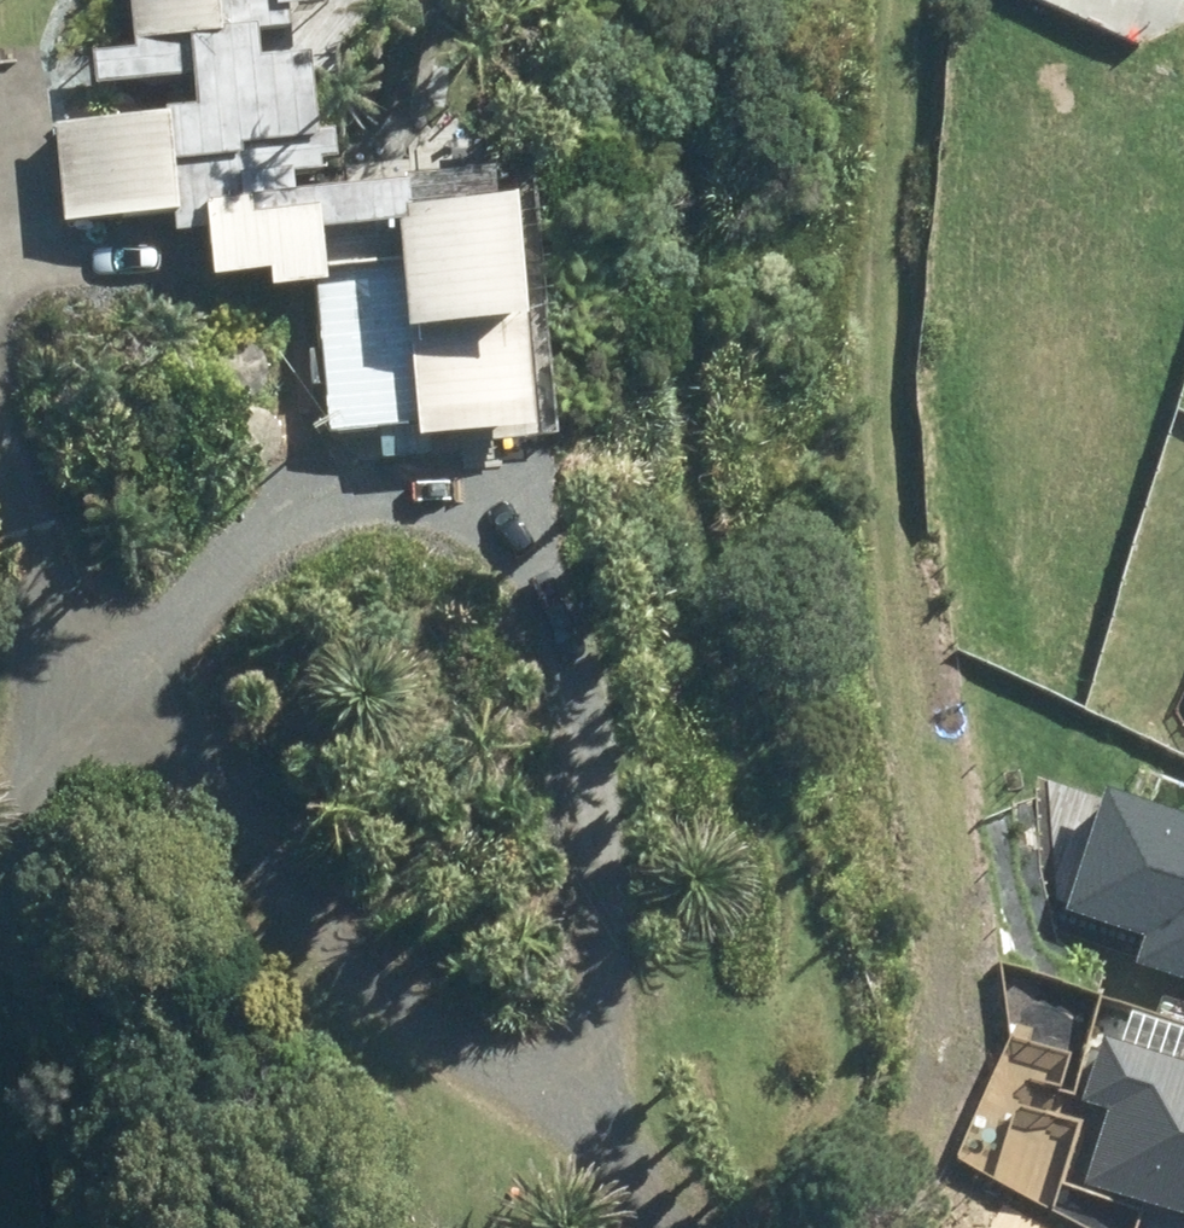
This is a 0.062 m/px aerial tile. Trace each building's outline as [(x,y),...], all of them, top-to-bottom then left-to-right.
[(185,217),(179,163),(325,146),(316,59),(264,65),(262,36),(294,31),(290,0),(132,0),(142,86),(195,80),(199,110),(56,127),(67,231),(185,217)] [(539,432),(518,212),(325,228),(325,219),(268,222),(266,208),(212,210),(216,287),(275,283),(276,299),(322,296),(336,438),(421,430),(422,443),(539,432)] [(1104,791),(1069,908),(1144,931),(1135,961),(1183,975),(1183,815),(1104,791)] [(1103,1036),(1084,1098),(1111,1106),(1087,1182),(1183,1212),(1183,1061),(1103,1036)]
